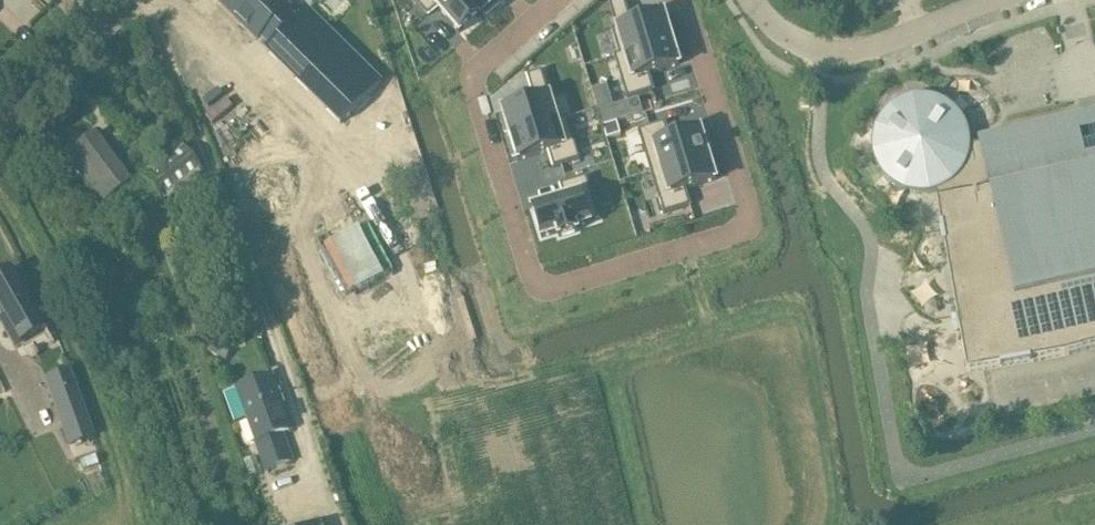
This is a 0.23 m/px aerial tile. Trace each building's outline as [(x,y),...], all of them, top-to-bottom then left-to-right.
[(256,39),(262,34),(272,45),(267,50),(341,124),(382,83),(308,9),(295,21),(285,11),(290,6),(284,0),(218,0),(256,39)] [(428,17),(438,8),(431,0),(413,0),(428,17)] [(438,8),(460,33),(481,15),(468,0),(431,0),(438,8)] [(481,15),(485,12),(488,15),(501,4),(498,1),(499,0),(468,0),(481,15)] [(626,2),(611,6),(619,31),(633,26),(626,2)] [(633,26),(619,31),(626,56),(673,42),(665,16),(633,26)] [(633,80),(623,83),(628,101),(646,96),(641,79),(650,76),(680,67),(673,42),(626,56),(633,80)] [(504,116),(500,117),(505,133),(509,132),(510,137),(557,123),(542,73),(527,77),(535,102),(502,112),(504,116)] [(650,76),(641,79),(646,96),(655,93),(650,76)] [(617,121),(627,118),(624,106),(613,109),(607,87),(593,91),(604,125),(617,121)] [(1083,143),(1077,115),(979,138),(980,144),(971,146),(971,142),(971,138),(970,136),(970,132),(969,129),(968,127),(966,122),(964,118),(960,113),(957,110),(953,106),(950,104),(946,101),(941,99),(935,97),(931,96),(927,95),(921,95),(916,95),(912,96),(907,97),(902,100),(897,102),(893,105),(890,107),(887,111),(884,114),(880,119),(878,123),(876,127),(875,132),(874,136),(873,141),(873,145),(873,148),(874,150),(874,155),(876,160),(876,162),(878,165),(879,167),(881,170),(883,173),(886,177),(888,179),(890,182),(894,185),(899,187),(902,189),(904,190),(906,191),(911,192),(916,193),(922,194),(926,194),(932,193),(937,191),(969,373),(1066,356),(1094,348),(1094,140),(1083,143)] [(511,141),(508,142),(513,159),(516,157),(518,162),(548,153),(553,170),(580,162),(575,144),(564,147),(557,123),(510,137),(511,141)] [(604,127),(607,139),(621,135),(617,123),(604,127)] [(666,125),(639,133),(645,151),(653,148),(661,172),(709,157),(708,153),(712,152),(707,136),(703,137),(701,132),(671,141),(666,125)] [(99,133),(66,158),(102,204),(135,179),(99,133)] [(203,172),(182,144),(142,174),(163,202),(203,172)] [(668,196),(660,198),(665,216),(692,208),(687,192),(717,182),(716,178),(720,177),(715,161),(711,162),(709,157),(661,172),(668,196)] [(564,200),(532,210),(541,240),(558,235),(559,239),(577,233),(576,229),(590,225),(581,197),(591,193),(587,179),(560,187),(564,200)] [(390,272),(365,221),(318,244),(343,295),(390,272)] [(11,269),(0,275),(0,323),(13,346),(44,329),(11,269)] [(238,388),(268,469),(293,460),(284,433),(292,430),(272,376),(238,388)] [(51,396),(69,446),(92,438),(74,388),(51,396)]
